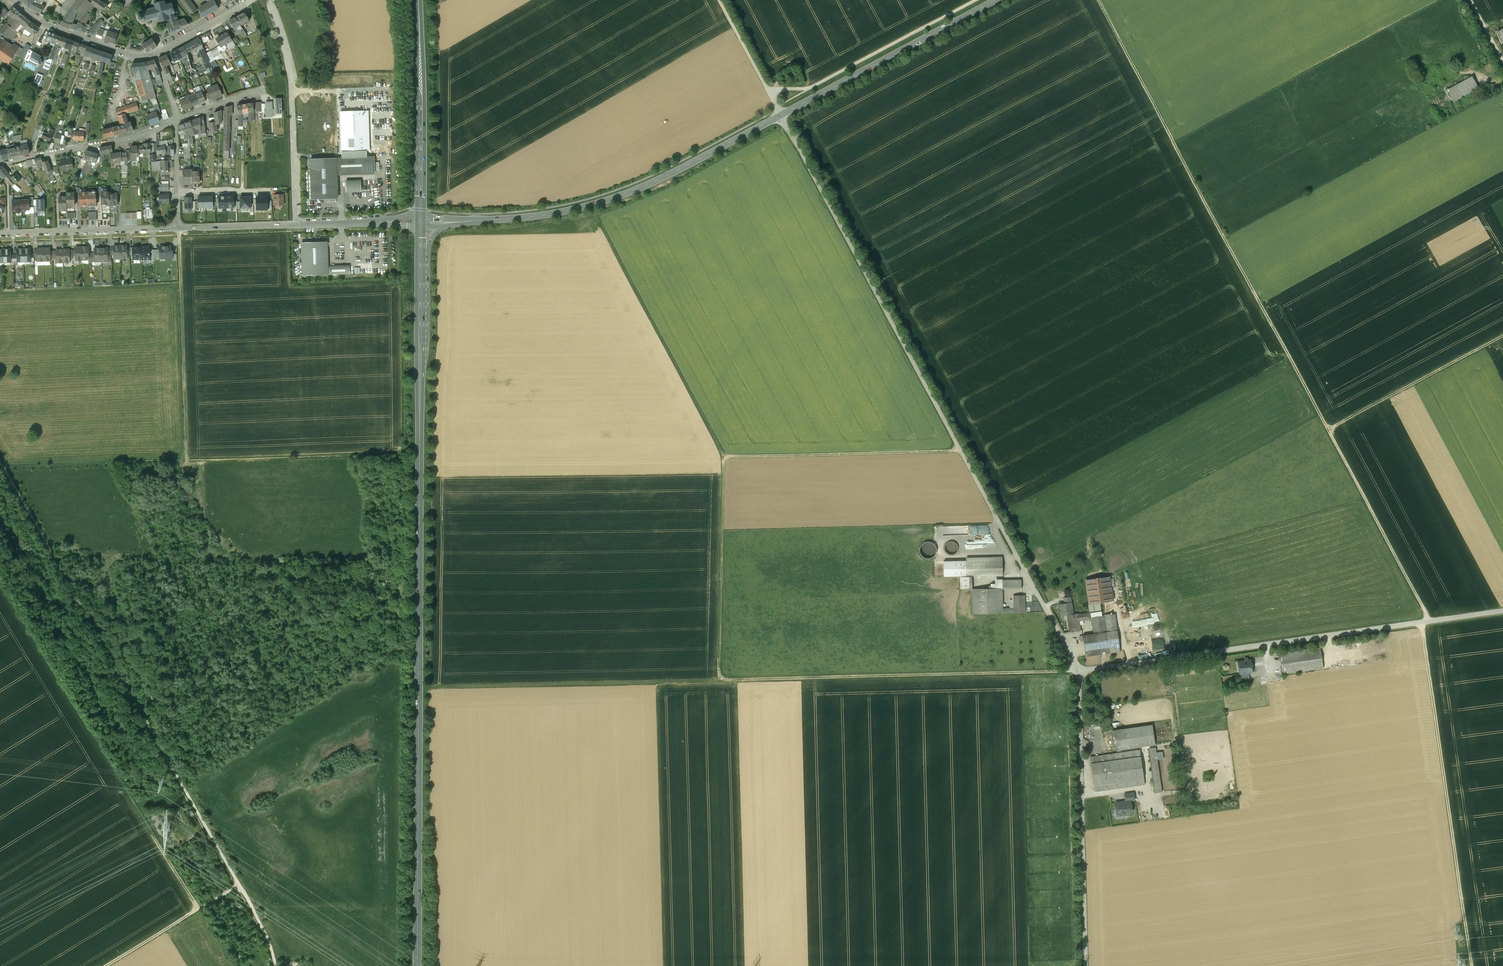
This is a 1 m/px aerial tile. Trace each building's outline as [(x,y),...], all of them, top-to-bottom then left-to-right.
[(29,7),(40,14),(44,6),(34,1),(35,0),(20,0),(29,7)] [(65,18),(73,22),(78,12),(84,15),(85,13),(93,0),(77,0),(76,2),(65,18)] [(85,13),(89,15),(95,7),(97,8),(102,11),(107,6),(103,3),(99,0),(93,0),(85,13)] [(188,0),(181,0),(191,14),(196,11),(188,0)] [(210,2),(199,9),(204,17),(219,8),(214,0),(210,2)] [(164,1),(154,3),(155,7),(141,11),(142,14),(137,15),(139,21),(144,20),(144,22),(158,18),(160,22),(169,20),(169,23),(178,21),(177,16),(174,17),(174,13),(172,3),(166,5),(165,2),(164,2),(164,1)] [(2,17),(3,19),(8,14),(7,14),(8,13),(4,9),(2,6),(1,7),(0,6),(0,15),(2,17)] [(9,22),(18,11),(14,7),(8,13),(7,14),(8,14),(10,16),(6,20),(9,22)] [(95,7),(89,15),(91,15),(96,19),(97,16),(99,14),(100,13),(102,11),(97,8),(95,7)] [(7,24),(6,24),(0,30),(0,33),(1,34),(7,39),(9,36),(12,38),(17,33),(14,30),(20,23),(26,29),(31,22),(18,11),(9,22),(7,24)] [(245,12),(235,18),(240,25),(240,26),(249,21),(245,12)] [(85,13),(84,15),(79,22),(84,26),(91,15),(89,15),(85,13)] [(73,22),(65,18),(60,25),(70,29),(74,30),(77,26),(72,24),(73,22)] [(240,25),(235,18),(229,21),(236,32),(238,30),(236,27),(240,25)] [(169,23),(166,24),(169,34),(176,32),(176,31),(178,30),(181,29),(181,28),(184,27),(183,27),(186,26),(186,25),(189,25),(184,19),(178,21),(169,23)] [(39,28),(31,22),(26,29),(25,30),(23,33),(29,36),(31,33),(35,35),(39,28)] [(84,26),(79,22),(77,26),(74,30),(84,32),(87,27),(84,26)] [(105,30),(100,28),(97,31),(96,32),(97,32),(97,33),(103,36),(105,30)] [(117,35),(108,31),(104,40),(114,43),(117,35)] [(55,34),(48,32),(47,35),(46,35),(46,36),(46,37),(45,41),(52,43),(55,34)] [(227,33),(216,39),(220,46),(221,47),(225,45),(228,50),(235,46),(227,33)] [(62,37),(56,34),(53,43),(55,44),(49,59),(50,59),(53,60),(55,54),(59,45),(62,37)] [(68,39),(62,37),(59,45),(55,54),(57,55),(57,54),(58,54),(60,49),(59,48),(60,46),(65,47),(68,39)] [(152,38),(148,41),(147,39),(144,40),(145,42),(141,45),(142,46),(140,48),(138,47),(138,51),(139,51),(140,51),(141,51),(145,49),(147,52),(157,47),(157,46),(152,38)] [(199,38),(184,46),(187,53),(197,47),(199,51),(203,49),(200,42),(201,42),(199,38)] [(74,42),(68,39),(65,47),(65,48),(71,50),(74,42)] [(0,42),(0,59),(8,65),(16,53),(11,49),(0,42)] [(80,44),(74,42),(71,50),(74,51),(73,54),(75,55),(76,54),(77,50),(80,44)] [(28,52),(29,50),(31,46),(27,44),(19,56),(24,60),(28,52)] [(87,46),(80,44),(77,50),(80,51),(80,53),(84,55),(87,46)] [(221,54),(228,50),(225,45),(221,47),(220,46),(217,47),(221,54)] [(87,46),(84,55),(85,55),(85,56),(100,61),(101,58),(103,52),(87,46)] [(184,46),(178,49),(182,58),(182,57),(187,55),(187,53),(184,46)] [(221,54),(217,47),(206,54),(210,64),(216,61),(214,58),(221,54)] [(178,49),(170,54),(174,62),(182,58),(178,49)] [(199,51),(207,70),(212,67),(203,49),(199,51)] [(41,56),(29,50),(28,52),(24,60),(38,67),(39,65),(40,66),(42,62),(41,62),(42,60),(40,59),(41,56)] [(112,55),(103,52),(101,58),(100,61),(98,74),(101,74),(102,72),(103,63),(102,62),(102,61),(110,63),(110,61),(112,55)] [(167,55),(158,59),(162,67),(165,65),(170,63),(167,55)] [(192,68),(187,55),(182,57),(184,62),(186,67),(187,70),(192,68)] [(63,63),(66,64),(67,60),(67,59),(61,57),(61,56),(59,56),(57,60),(63,63)] [(49,70),(53,60),(50,59),(46,61),(43,68),(49,70)] [(154,60),(146,62),(148,69),(153,68),(156,76),(160,74),(154,60)] [(110,63),(108,67),(114,70),(117,63),(110,61),(110,63)] [(146,62),(133,63),(130,70),(130,73),(148,69),(146,62)] [(174,82),(165,65),(162,67),(169,85),(174,82)] [(148,69),(130,73),(132,80),(133,83),(136,82),(142,101),(141,101),(141,103),(148,102),(148,99),(150,99),(151,101),(152,101),(156,100),(153,87),(151,81),(148,69)] [(34,82),(39,85),(43,76),(38,73),(34,82)] [(1479,89),(1472,75),(1447,87),(1454,101),(1479,89)] [(217,85),(212,87),(217,98),(222,96),(222,95),(219,89),(217,85)] [(212,87),(207,89),(209,94),(211,99),(211,100),(217,98),(212,87)] [(201,90),(195,92),(195,93),(200,104),(206,102),(204,96),(201,90)] [(195,93),(189,95),(192,107),(200,104),(195,93)] [(188,95),(179,99),(183,110),(192,107),(189,95),(188,95)] [(272,114),(281,114),(281,99),(275,99),(275,111),(272,111),(272,102),(266,102),(266,110),(265,110),(265,114),(266,114),(266,117),(272,117),(272,114)] [(150,110),(151,114),(156,112),(157,114),(160,112),(156,100),(152,101),(154,108),(150,110)] [(137,103),(115,110),(117,116),(125,114),(128,112),(138,109),(137,103)] [(231,106),(225,108),(225,115),(230,114),(233,114),(233,112),(232,112),(231,106)] [(151,114),(147,115),(150,125),(160,122),(157,114),(156,112),(151,114)] [(340,113),(341,151),(366,150),(369,150),(368,112),(340,113)] [(121,126),(102,130),(104,138),(128,132),(125,123),(128,122),(125,114),(117,116),(121,126)] [(190,139),(187,139),(188,147),(190,147),(193,146),(193,139),(192,135),(201,132),(201,130),(200,118),(191,121),(193,127),(189,128),(190,139)] [(183,124),(178,126),(178,132),(184,130),(189,128),(193,127),(191,121),(183,124)] [(128,122),(125,123),(128,132),(134,131),(130,122),(128,122)] [(216,122),(209,123),(211,132),(217,131),(216,124),(216,122)] [(48,134),(43,133),(41,138),(50,141),(54,131),(50,129),(48,134)] [(64,136),(61,135),(60,143),(64,144),(65,140),(66,141),(67,137),(71,137),(71,132),(65,131),(64,136)] [(79,132),(74,132),(71,132),(71,137),(74,137),(74,140),(79,140),(79,132)] [(28,143),(24,144),(25,145),(20,146),(22,155),(30,153),(28,143)] [(144,145),(139,145),(139,146),(139,154),(147,153),(150,153),(151,153),(150,143),(144,144),(144,145)] [(16,147),(15,144),(6,146),(7,149),(9,158),(22,155),(20,146),(16,147)] [(112,145),(99,148),(100,150),(100,154),(104,153),(113,152),(112,145)] [(139,146),(131,147),(131,150),(131,160),(135,160),(137,156),(139,156),(139,154),(139,146)] [(7,149),(0,150),(2,159),(9,158),(7,149)] [(92,152),(86,150),(85,153),(84,159),(88,160),(90,161),(92,152)] [(98,154),(92,152),(90,161),(92,161),(96,163),(98,154)] [(121,153),(110,155),(112,164),(121,162),(121,161),(121,153)] [(150,154),(150,155),(150,162),(153,161),(161,161),(161,158),(160,156),(158,154),(157,154),(154,154),(150,154)] [(41,157),(34,159),(38,169),(39,168),(39,169),(41,168),(41,167),(44,166),(43,162),(41,157)] [(342,158),(311,159),(312,199),(337,198),(336,173),(336,172),(375,171),(374,157),(366,157),(342,158)] [(33,159),(25,161),(29,167),(35,164),(33,159)] [(71,159),(60,161),(62,171),(73,169),(71,159)] [(50,168),(47,161),(48,160),(43,162),(44,166),(45,170),(46,173),(51,171),(52,171),(50,168)] [(161,161),(153,161),(153,170),(161,170),(168,169),(167,162),(169,162),(169,160),(161,161)] [(192,169),(191,170),(191,184),(199,183),(199,175),(199,169),(198,169),(195,169),(194,168),(193,168),(192,169)] [(191,170),(183,170),(183,176),(183,184),(191,184),(191,170)] [(51,171),(46,173),(48,176),(50,182),(54,180),(54,181),(55,181),(53,175),(53,174),(51,171)] [(11,178),(8,174),(3,178),(12,186),(14,184),(8,179),(11,178)] [(17,174),(11,178),(15,183),(21,180),(17,174)] [(361,181),(345,181),(346,192),(361,191),(361,181)] [(74,192),(66,193),(66,196),(67,207),(74,206),(74,192)] [(80,192),(80,195),(80,206),(82,206),(83,207),(84,208),(85,207),(86,207),(86,206),(88,206),(88,192),(80,192)] [(96,192),(88,192),(88,206),(96,206),(96,192)] [(115,193),(109,193),(109,205),(113,205),(114,207),(116,207),(117,205),(117,195),(117,193),(115,193)] [(169,194),(159,194),(159,203),(169,203),(169,194)] [(283,195),(274,195),(274,205),(278,205),(279,206),(281,206),(283,205),(283,195)] [(66,196),(59,197),(59,210),(67,210),(67,207),(66,196)] [(257,210),(267,209),(267,208),(267,200),(267,196),(257,197),(257,199),(257,205),(257,210)] [(240,208),(250,208),(250,204),(250,197),(240,197),(240,201),(240,208)] [(29,199),(21,200),(22,212),(26,211),(26,210),(30,210),(30,205),(29,199)] [(13,200),(12,200),(13,205),(13,207),(13,212),(22,212),(21,200),(13,200)] [(37,211),(45,211),(45,200),(37,200),(37,211)] [(96,212),(88,212),(89,220),(97,220),(96,212)] [(327,242),(302,242),(303,275),(350,274),(349,266),(327,266),(327,242)] [(160,250),(160,258),(172,258),(172,254),(172,251),(171,251),(171,246),(160,246),(160,250)] [(142,247),(133,247),(133,256),(133,259),(142,259),(142,247)] [(142,247),(142,259),(146,259),(146,262),(151,262),(150,255),(149,253),(150,253),(150,249),(149,249),(149,247),(142,247)] [(985,525),(985,534),(965,534),(964,542),(992,543),(992,534),(989,534),(989,525),(985,525)] [(955,542),(953,541),(950,541),(948,542),(946,544),(945,546),(945,549),(945,551),(947,553),(949,554),(952,555),(954,554),(956,553),(958,551),(958,548),(958,546),(957,544),(955,542)] [(1002,557),(967,558),(967,576),(1002,575),(1002,557)] [(961,589),(972,589),(972,576),(960,576),(961,589)] [(1110,576),(1086,580),(1089,603),(1113,600),(1110,576)] [(1021,579),(1002,580),(1002,588),(1003,589),(1022,588),(1021,579)] [(1002,588),(972,589),(973,613),(1003,613),(1003,608),(1003,589),(1002,588)] [(1025,595),(1014,595),(1014,608),(1003,608),(1003,613),(1025,612),(1025,595)] [(1081,631),(1079,620),(1078,615),(1078,613),(1073,614),(1071,601),(1067,601),(1067,603),(1061,604),(1062,616),(1067,615),(1070,632),(1081,631)] [(1094,634),(1083,635),(1086,656),(1120,651),(1115,614),(1091,617),(1091,613),(1078,615),(1079,620),(1091,618),(1094,634)] [(1320,648),(1280,654),(1283,673),(1323,667),(1320,648)] [(1244,661),(1238,662),(1239,667),(1241,667),(1242,673),(1242,674),(1249,673),(1252,672),(1251,660),(1248,660),(1247,658),(1245,659),(1244,660),(1244,661)] [(1113,730),(1115,750),(1155,745),(1152,724),(1113,730)] [(1162,791),(1156,747),(1149,748),(1155,792),(1162,791)] [(1140,749),(1090,757),(1095,791),(1145,784),(1140,749)] [(1132,812),(1131,800),(1125,801),(1124,802),(1121,803),(1120,802),(1117,802),(1117,807),(1116,807),(1117,814),(1119,816),(1129,814),(1128,812),(1132,812)]
